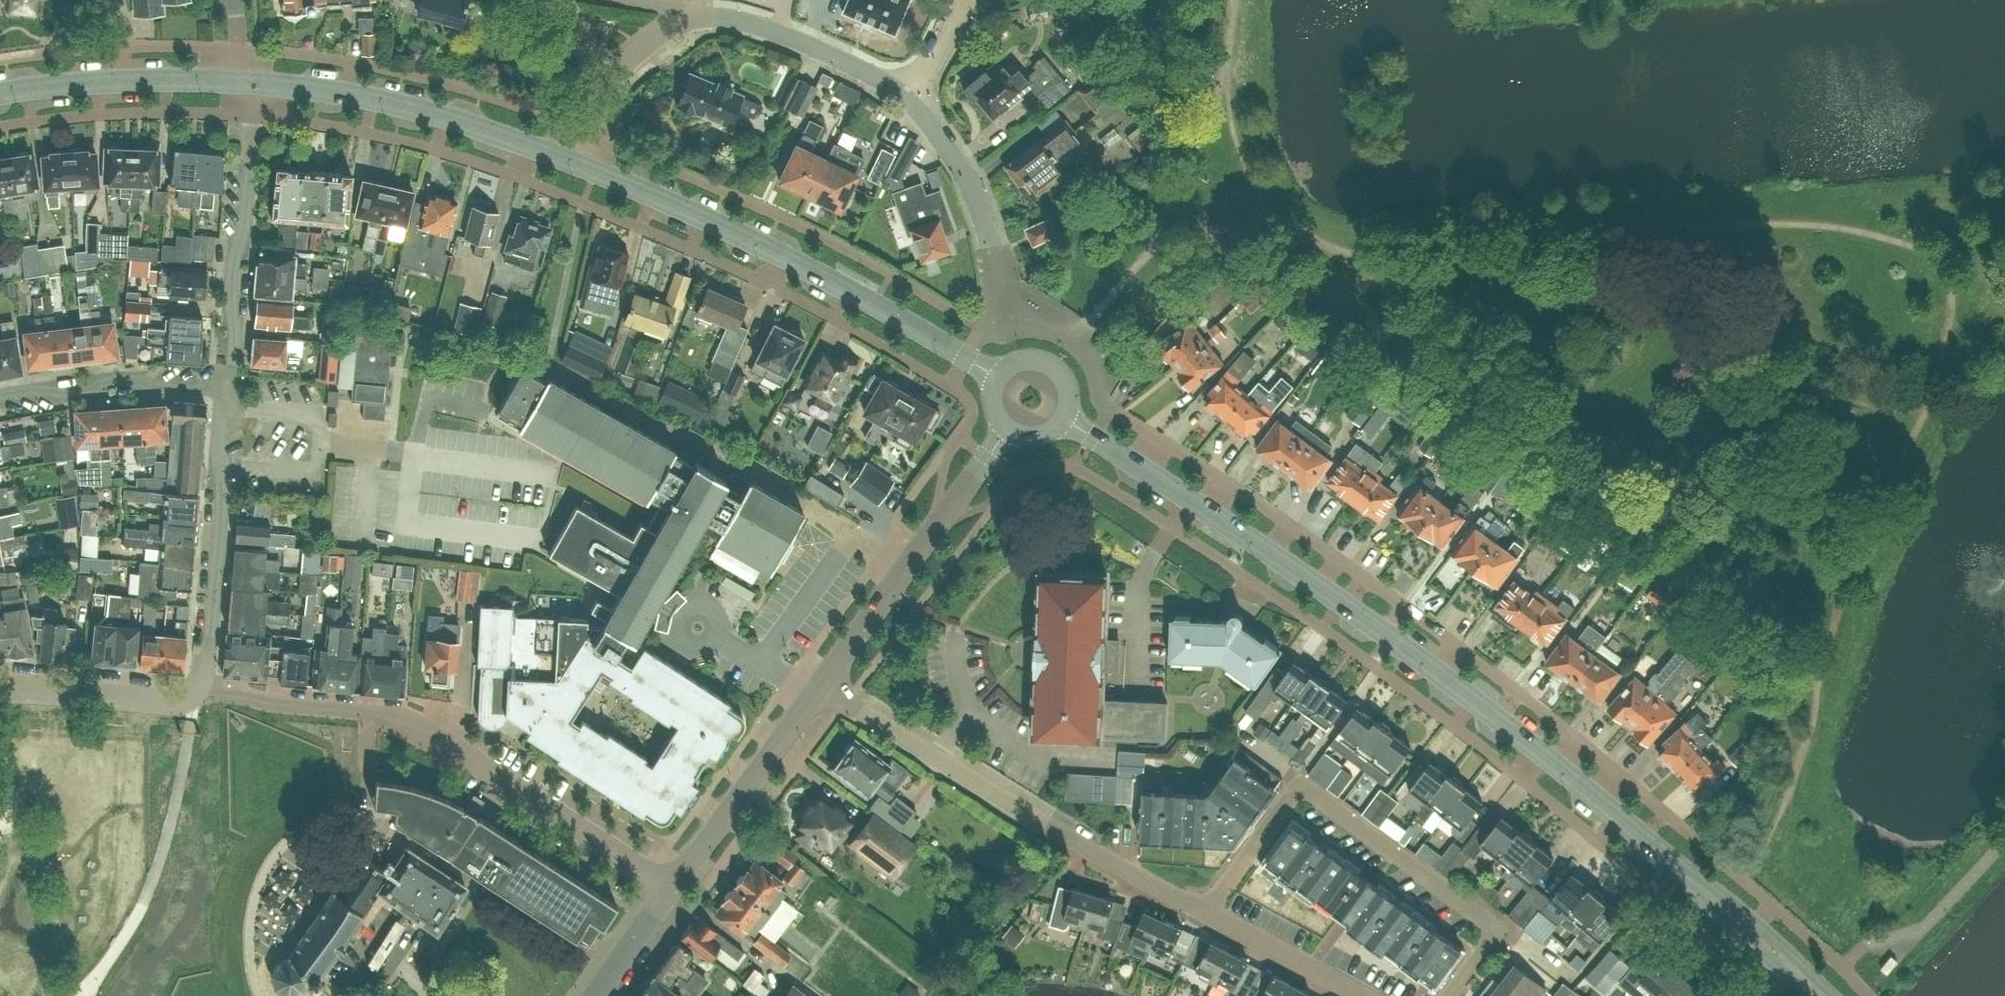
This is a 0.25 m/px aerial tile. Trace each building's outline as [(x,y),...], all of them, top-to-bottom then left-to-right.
[(4,8),(7,8),(12,9),(16,10),(20,9),(40,10),(41,0),(4,0),(4,8)] [(133,11),(162,9),(161,0),(132,0),(133,11)] [(369,0),(281,0),(281,12),(287,11),(288,12),(288,13),(288,14),(289,15),(291,16),(292,17),(293,17),(294,17),(296,17),(296,16),(297,16),(298,15),(299,14),(299,13),(300,12),(300,10),(324,9),(324,3),(350,2),(350,6),(369,4),(369,0)] [(417,14),(418,14),(457,24),(459,25),(463,8),(464,9),(465,5),(464,5),(465,0),(421,0),(417,14)] [(842,12),(894,33),(908,0),(847,0),(842,12)] [(1057,76),(1042,58),(1033,65),(1036,68),(1024,79),(1011,64),(1003,72),(995,63),(984,73),(983,71),(962,88),(970,98),(974,95),(991,115),(1007,102),(1008,104),(1017,96),(1015,95),(1031,81),(1040,91),(1057,76)] [(833,77),(823,72),(818,82),(828,87),(833,77)] [(789,110),(804,80),(791,74),(777,104),(789,110)] [(716,86),(689,75),(676,105),(693,112),(694,110),(728,124),(735,110),(752,117),(757,103),(729,91),(731,87),(718,81),(716,86)] [(1115,96),(1098,75),(1078,90),(1094,112),(1115,96)] [(1068,88),(1058,77),(1040,92),(1050,103),(1068,88)] [(817,86),(804,80),(789,110),(803,116),(817,86)] [(804,193),(808,195),(825,160),(808,152),(821,125),(808,119),(795,145),(778,180),(795,188),(796,191),(802,194),(804,193)] [(1085,148),(1064,120),(1041,137),(1041,136),(1003,165),(1018,184),(1023,180),(1025,182),(1026,181),(1036,193),(1066,170),(1063,165),(1085,148)] [(833,143),(825,160),(818,173),(808,195),(812,197),(812,199),(819,202),(821,201),(838,209),(855,174),(863,157),(833,143)] [(120,210),(129,210),(132,151),(123,150),(123,149),(122,149),(119,146),(111,145),(108,148),(106,148),(105,182),(119,183),(118,195),(121,195),(120,210)] [(132,151),(129,210),(138,210),(138,196),(141,197),(141,196),(141,184),(155,184),(157,150),(155,150),(155,147),(141,146),(141,149),(139,149),(139,151),(132,151)] [(883,147),(868,177),(881,184),(896,154),(883,147)] [(79,148),(67,149),(70,186),(84,185),(84,191),(96,190),(95,175),(96,175),(94,150),(91,150),(91,153),(86,153),(86,150),(82,151),(79,148)] [(177,204),(193,206),(198,151),(195,151),(194,153),(190,153),(191,150),(174,148),(170,185),(179,186),(177,204)] [(56,187),(70,186),(67,149),(56,150),(53,153),(49,153),(50,156),(44,156),(44,153),(41,154),(43,179),(44,178),(45,194),(46,194),(46,202),(47,202),(48,206),(58,206),(56,187)] [(5,159),(11,197),(22,195),(21,190),(35,187),(30,154),(28,154),(24,151),(17,153),(15,156),(13,156),(13,158),(5,159)] [(198,151),(193,206),(211,207),(213,189),(221,190),(223,172),(221,172),(222,162),(223,153),(206,151),(205,154),(201,154),(201,152),(198,151)] [(911,159),(899,152),(886,176),(891,192),(906,236),(910,234),(919,260),(922,260),(923,263),(935,258),(934,255),(948,250),(942,234),(953,231),(938,189),(924,194),(919,182),(903,187),(900,179),(911,159)] [(12,202),(11,197),(5,159),(0,160),(0,199),(2,198),(6,219),(15,218),(15,217),(12,202)] [(295,230),(296,219),(300,170),(275,168),(271,217),(281,218),(280,229),(284,235),(283,246),(294,247),(295,230)] [(296,219),(321,221),(325,172),(300,170),(296,219)] [(350,174),(325,172),(321,221),(346,224),(350,174)] [(364,245),(374,247),(389,186),(379,183),(379,182),(363,178),(362,180),(354,214),(369,217),(367,223),(369,223),(364,245)] [(374,247),(381,249),(384,238),(385,239),(389,222),(404,225),(412,191),(411,191),(412,189),(395,185),(395,187),(389,186),(374,247)] [(165,191),(152,190),(150,212),(163,213),(165,191)] [(403,242),(398,263),(418,268),(421,255),(427,249),(441,253),(446,233),(451,217),(453,217),(455,211),(452,211),(455,202),(451,201),(451,200),(445,199),(440,198),(439,196),(433,194),(431,195),(427,194),(425,204),(414,201),(403,242)] [(12,202),(15,217),(26,215),(23,200),(12,202)] [(483,208),(478,206),(475,207),(471,207),(464,237),(476,240),(472,254),(481,256),(484,247),(488,248),(497,211),(495,211),(488,209),(488,211),(485,210),(483,208)] [(506,249),(503,259),(518,264),(517,265),(528,268),(536,244),(543,246),(548,229),(536,225),(536,223),(519,217),(513,235),(511,234),(510,233),(505,249),(506,249)] [(1052,234),(1045,218),(1023,228),(1031,244),(1052,234)] [(87,266),(97,264),(98,232),(98,222),(85,222),(84,253),(87,253),(87,266)] [(295,230),(294,247),(306,248),(307,231),(295,230)] [(98,232),(97,264),(110,261),(111,232),(98,232)] [(327,232),(318,232),(316,249),(325,250),(327,232)] [(191,238),(188,262),(189,262),(189,258),(210,260),(212,236),(192,234),(191,238)] [(161,260),(188,262),(191,238),(175,236),(174,246),(162,245),(161,260)] [(49,246),(53,272),(74,268),(71,254),(65,255),(63,243),(49,246)] [(157,246),(126,244),(125,260),(156,262),(157,246)] [(628,252),(599,245),(594,266),(590,265),(587,277),(583,293),(595,296),(597,290),(615,294),(612,304),(614,304),(618,285),(619,286),(628,252)] [(40,274),(53,272),(49,246),(35,249),(40,274)] [(261,248),(258,247),(258,250),(256,270),(305,274),(306,264),(292,263),(293,251),(261,247),(261,248)] [(183,266),(170,265),(170,269),(158,268),(156,296),(187,298),(187,295),(203,296),(204,290),(206,290),(207,279),(204,279),(205,272),(208,272),(209,270),(205,270),(183,268),(183,266)] [(311,277),(327,278),(328,268),(312,267),(311,277)] [(85,295),(82,270),(74,271),(77,296),(85,295)] [(688,277),(674,272),(663,303),(633,293),(623,321),(628,323),(627,326),(637,329),(639,327),(663,335),(669,320),(673,321),(688,277)] [(254,295),(256,295),(289,298),(290,287),(304,288),(305,278),(256,273),(254,295)] [(327,278),(311,277),(310,287),(326,288),(327,278)] [(366,285),(345,282),(342,302),(363,306),(366,285)] [(390,290),(370,285),(365,305),(385,310),(390,290)] [(710,361),(729,369),(746,329),(744,332),(734,327),(744,304),(706,288),(700,302),(698,301),(696,306),(698,306),(696,312),(726,325),(710,361)] [(504,295),(489,290),(480,322),(495,326),(504,295)] [(96,291),(86,293),(94,356),(101,355),(104,357),(115,356),(111,323),(99,324),(96,291)] [(138,292),(125,291),(123,319),(149,321),(150,297),(138,296),(138,292)] [(87,357),(94,356),(86,293),(86,295),(77,296),(81,326),(69,328),(73,361),(84,360),(87,357)] [(41,308),(40,295),(32,296),(33,308),(41,308)] [(291,299),(289,298),(256,295),(256,299),(254,301),(253,307),(255,309),(254,325),(288,329),(289,327),(309,329),(310,317),(290,315),(291,299)] [(389,299),(385,316),(405,321),(410,304),(389,299)] [(421,301),(409,312),(421,324),(433,313),(421,301)] [(479,307),(458,301),(451,330),(472,335),(479,307)] [(41,304),(42,309),(48,362),(55,361),(59,362),(69,361),(65,328),(54,330),(51,307),(49,308),(49,303),(41,304)] [(41,362),(48,362),(42,309),(33,310),(36,332),(24,333),(27,366),(38,365),(41,362)] [(146,327),(145,336),(200,340),(201,331),(200,331),(201,328),(202,325),(201,321),(201,316),(169,314),(167,328),(146,327)] [(319,341),(336,343),(339,318),(326,317),(325,325),(321,325),(319,341)] [(1173,367),(1206,341),(1189,319),(1156,345),(1173,367)] [(12,321),(0,323),(3,337),(2,337),(2,339),(0,340),(0,378),(6,377),(8,374),(11,373),(10,372),(19,370),(19,372),(20,372),(16,349),(17,349),(12,321)] [(786,330),(772,323),(767,335),(762,332),(756,342),(761,345),(759,349),(760,349),(754,360),(755,360),(750,369),(767,378),(767,379),(780,386),(786,376),(784,375),(803,338),(800,337),(801,336),(799,333),(793,329),(789,329),(788,331),(786,330)] [(1206,341),(1173,367),(1190,388),(1223,363),(1210,346),(1225,334),(1217,324),(1208,331),(1213,336),(1206,341)] [(391,330),(356,327),(350,401),(362,402),(361,418),(383,420),(391,330)] [(1302,346),(1318,361),(1334,345),(1319,330),(1302,346)] [(200,340),(145,336),(122,334),(125,357),(136,358),(137,343),(144,343),(144,344),(166,346),(165,360),(198,363),(198,359),(199,355),(199,351),(199,348),(200,340)] [(250,343),(250,352),(284,355),(285,339),(253,336),(253,341),(250,343)] [(336,343),(319,341),(317,365),(334,367),(336,343)] [(569,344),(561,360),(598,378),(611,349),(599,344),(593,356),(569,344)] [(1358,361),(1337,345),(1324,362),(1345,378),(1358,361)] [(1226,419),(1247,394),(1236,385),(1257,360),(1245,350),(1209,391),(1214,396),(1206,405),(1214,412),(1215,410),(1226,419)] [(838,360),(821,351),(804,385),(818,392),(812,402),(827,410),(832,400),(839,403),(848,386),(843,383),(854,361),(841,355),(838,360)] [(284,355),(250,352),(249,356),(251,357),(250,368),(251,368),(252,368),(264,369),(264,364),(273,365),(273,367),(296,369),(297,356),(284,355)] [(1392,382),(1365,362),(1354,377),(1371,389),(1365,397),(1362,395),(1347,415),(1360,425),(1392,382)] [(648,497),(659,503),(698,525),(716,535),(713,540),(769,571),(802,512),(747,481),(731,472),(725,482),(732,486),(731,489),(722,484),(724,479),(694,462),(691,466),(672,455),(674,451),(546,378),(544,382),(521,369),(508,392),(498,409),(495,415),(517,428),(517,429),(645,502),(648,497)] [(721,388),(736,394),(734,393),(742,376),(743,376),(744,376),(729,369),(730,370),(723,388),(721,387),(721,388)] [(875,448),(882,436),(888,425),(906,394),(908,391),(907,391),(905,394),(897,389),(898,386),(887,379),(883,381),(872,375),(865,387),(874,392),(863,411),(880,421),(867,444),(875,448)] [(657,385),(637,378),(630,396),(651,403),(657,385)] [(1261,379),(1247,394),(1226,419),(1236,427),(1234,429),(1242,436),(1250,426),(1255,431),(1274,409),(1265,401),(1274,391),(1261,379)] [(337,390),(327,389),(326,404),(336,405),(337,390)] [(906,394),(888,425),(899,432),(894,441),(908,448),(920,425),(929,430),(939,413),(928,407),(928,402),(916,396),(915,399),(906,394)] [(1387,396),(1370,419),(1380,426),(1397,404),(1387,396)] [(204,403),(172,401),(166,474),(176,475),(175,488),(197,489),(198,486),(198,483),(199,483),(199,474),(199,473),(199,470),(199,467),(198,467),(202,423),(203,423),(204,403)] [(149,409),(142,409),(145,463),(146,463),(146,471),(155,471),(153,440),(165,439),(163,405),(152,406),(149,409)] [(136,463),(145,463),(142,409),(135,410),(131,408),(121,409),(123,442),(135,441),(136,463)] [(103,412),(96,412),(100,466),(109,465),(107,443),(119,442),(117,409),(106,410),(103,412)] [(91,467),(100,466),(96,412),(89,413),(85,411),(75,412),(77,445),(89,444),(91,467)] [(1471,439),(1441,417),(1418,447),(1431,456),(1439,445),(1457,458),(1471,439)] [(1284,468),(1311,431),(1297,420),(1290,429),(1277,419),(1256,447),(1273,459),(1275,462),(1277,464),(1280,465),(1284,468)] [(25,440),(23,429),(2,433),(4,444),(25,440)] [(1311,431),(1284,468),(1287,470),(1289,473),(1291,474),(1294,476),(1311,488),(1332,460),(1327,456),(1333,447),(1311,431)] [(72,457),(69,433),(51,436),(52,441),(41,443),(43,460),(72,457)] [(0,444),(0,458),(9,457),(7,444),(0,445),(0,444)] [(1481,485),(1490,491),(1508,466),(1495,455),(1490,462),(1496,466),(1481,485)] [(1352,501),(1375,471),(1368,466),(1365,470),(1346,456),(1327,481),(1339,490),(1338,491),(1352,501)] [(893,480),(866,461),(849,486),(875,504),(893,480)] [(101,484),(110,484),(109,466),(100,467),(100,475),(101,484)] [(1508,466),(1490,491),(1497,497),(1516,472),(1508,466)] [(1382,476),(1375,471),(1352,501),(1367,512),(1367,511),(1379,519),(1398,494),(1379,480),(1382,476)] [(808,473),(800,486),(834,507),(842,494),(808,473)] [(100,475),(76,476),(77,481),(101,484),(100,475)] [(1397,511),(1420,529),(1441,500),(1429,492),(1436,482),(1426,475),(1419,484),(1417,483),(1397,511)] [(20,502),(18,488),(6,490),(5,486),(0,486),(0,506),(20,502)] [(141,490),(126,489),(125,501),(140,502),(141,490)] [(163,502),(162,516),(195,519),(197,495),(164,492),(164,493),(147,491),(146,500),(163,502)] [(97,492),(79,492),(79,506),(97,506),(97,492)] [(1453,509),(1441,500),(1420,529),(1443,546),(1464,518),(1463,517),(1470,507),(1460,500),(1453,509)] [(619,594),(610,609),(591,598),(586,607),(605,618),(601,625),(625,638),(632,642),(698,525),(659,503),(645,528),(636,522),(630,533),(577,503),(548,554),(619,594)] [(94,528),(94,510),(80,511),(80,529),(94,528)] [(13,536),(11,525),(20,524),(17,512),(0,515),(0,538),(13,536)] [(1475,569),(1495,541),(1483,532),(1490,522),(1480,515),(1473,524),(1472,523),(1451,551),(1475,569)] [(193,541),(195,519),(162,516),(161,530),(124,527),(124,537),(193,541)] [(268,522),(235,519),(234,542),(297,547),(298,539),(294,539),(294,534),(267,532),(268,522)] [(1609,544),(1593,532),(1573,557),(1588,569),(1609,544)] [(2,562),(11,561),(10,556),(26,553),(22,534),(13,536),(0,538),(0,563),(2,562)] [(97,535),(82,534),(80,555),(95,556),(97,535)] [(158,563),(191,565),(193,541),(124,537),(123,545),(159,548),(158,563)] [(1495,541),(1475,569),(1498,586),(1518,558),(1517,557),(1524,547),(1514,540),(1507,549),(1495,541)] [(61,547),(61,568),(78,568),(78,547),(61,547)] [(231,567),(278,572),(279,560),(264,558),(264,550),(233,547),(231,567)] [(302,548),(300,570),(317,572),(319,550),(302,548)] [(323,554),(322,570),(336,571),(338,555),(323,554)] [(102,558),(81,557),(80,568),(102,570),(102,558)] [(371,561),(370,570),(390,572),(391,563),(371,561)] [(191,565),(158,563),(158,565),(141,563),(139,591),(140,591),(156,592),(156,595),(174,596),(175,588),(189,589),(191,565)] [(276,590),(277,581),(278,572),(231,567),(230,586),(266,590),(266,589),(276,590)] [(480,571),(460,569),(456,599),(477,601),(480,571)] [(304,614),(314,615),(317,572),(300,570),(298,592),(306,593),(304,614)] [(14,571),(0,572),(0,583),(15,583),(14,571)] [(1107,575),(1042,572),(1040,631),(1037,631),(1037,642),(1036,642),(1031,642),(1030,659),(1035,659),(1035,660),(1036,660),(1036,670),(1038,671),(1035,734),(1041,734),(1040,743),(1061,744),(1061,735),(1100,736),(1100,734),(1139,735),(1138,745),(1157,746),(1164,737),(1165,737),(1167,702),(1123,700),(1123,693),(1106,692),(1107,668),(1117,669),(1119,640),(1104,640),(1107,575)] [(91,574),(77,573),(75,598),(89,599),(91,574)] [(41,599),(37,579),(25,582),(28,602),(41,599)] [(1682,597),(1657,579),(1647,594),(1671,612),(1682,597)] [(1506,615),(1521,626),(1543,595),(1536,590),(1533,594),(1514,580),(1495,605),(1507,614),(1506,615)] [(230,586),(228,607),(286,613),(287,602),(265,600),(266,590),(230,586)] [(111,662),(119,595),(108,594),(104,623),(94,622),(90,660),(111,662)] [(122,595),(119,595),(111,662),(134,665),(137,634),(138,627),(127,625),(130,596),(122,595)] [(1521,626),(1535,636),(1535,635),(1547,643),(1575,606),(1564,598),(1558,606),(1543,595),(1521,626)] [(1,599),(3,610),(9,654),(32,654),(23,596),(1,599)] [(160,668),(162,635),(152,634),(155,603),(143,602),(141,616),(143,616),(138,665),(160,668)] [(188,605),(176,604),(175,617),(187,617),(188,605)] [(314,648),(311,686),(333,688),(339,615),(340,606),(328,605),(327,614),(326,626),(324,649),(314,648)] [(729,702),(642,646),(630,665),(614,654),(625,638),(601,625),(586,624),(586,619),(510,615),(511,607),(479,605),(476,665),(479,665),(476,713),(476,714),(477,714),(477,715),(477,716),(477,717),(477,718),(478,719),(478,720),(479,721),(479,722),(480,722),(480,723),(481,724),(482,725),(483,725),(483,726),(484,726),(485,726),(485,727),(486,727),(487,727),(488,727),(488,728),(489,728),(490,728),(491,728),(492,728),(493,728),(494,728),(494,727),(495,727),(496,727),(497,727),(497,726),(498,726),(499,726),(499,725),(500,725),(500,724),(501,724),(501,723),(502,723),(502,722),(503,722),(503,721),(504,720),(504,719),(505,718),(505,717),(505,716),(505,715),(528,730),(524,735),(557,756),(555,759),(641,815),(643,813),(654,820),(659,822),(665,821),(669,817),(674,809),(678,812),(696,785),(689,780),(706,754),(713,758),(730,732),(735,736),(741,727),(743,721),(742,716),(738,712),(727,705),(729,702)] [(43,607),(29,606),(32,626),(36,626),(35,639),(40,640),(39,654),(62,656),(63,641),(72,642),(73,628),(64,627),(65,623),(54,622),(56,608),(43,607)] [(285,623),(286,613),(228,607),(228,608),(226,628),(262,631),(263,621),(285,623)] [(9,654),(3,610),(0,611),(0,654),(9,654)] [(1241,614),(1236,611),(1230,613),(1228,619),(1220,619),(1191,618),(1191,616),(1175,615),(1175,617),(1171,617),(1170,658),(1200,659),(1222,659),(1256,684),(1279,651),(1276,649),(1278,648),(1265,638),(1264,640),(1242,624),(1243,620),(1241,614)] [(312,638),(314,615),(304,614),(302,637),(312,638)] [(339,615),(333,688),(356,690),(360,652),(350,652),(351,629),(346,628),(346,623),(341,623),(341,615),(339,615)] [(441,616),(428,615),(426,639),(427,639),(424,666),(431,667),(429,682),(446,683),(447,668),(454,669),(456,641),(458,625),(440,623),(441,616)] [(162,635),(160,668),(182,671),(186,622),(175,621),(173,636),(162,635)] [(360,652),(356,690),(379,693),(384,632),(385,627),(372,626),(371,631),(371,636),(362,635),(361,640),(360,652)] [(1566,633),(1545,661),(1562,673),(1564,676),(1566,677),(1570,679),(1573,681),(1594,653),(1593,653),(1604,638),(1587,626),(1576,640),(1566,633)] [(384,632),(379,693),(402,695),(405,657),(406,645),(396,644),(397,634),(384,632)] [(281,657),(282,646),(268,645),(269,637),(225,633),(223,658),(266,662),(266,661),(274,662),(275,657),(281,657)] [(279,676),(278,681),(278,682),(295,684),(294,687),(305,688),(305,685),(308,647),(312,648),(313,638),(283,635),(282,646),(281,657),(279,676)] [(1607,707),(1627,725),(1687,657),(1679,650),(1661,672),(1656,672),(1650,679),(1651,683),(1647,687),(1635,675),(1607,707)] [(1621,673),(1594,653),(1573,681),(1578,685),(1578,686),(1580,688),(1584,689),(1600,701),(1621,673)] [(266,675),(279,676),(281,657),(275,657),(274,662),(266,661),(266,662),(223,658),(222,675),(265,679),(266,675)] [(1688,657),(1687,657),(1627,725),(1648,743),(1675,711),(1665,702),(1668,698),(1674,697),(1683,688),(1682,681),(1688,673),(1680,667),(1688,657)] [(1292,702),(1313,672),(1312,671),(1311,674),(1293,661),(1274,688),(1266,682),(1244,711),(1256,719),(1271,698),(1275,701),(1280,694),(1292,702)] [(1331,685),(1313,672),(1292,702),(1303,710),(1297,720),(1303,724),(1331,685)] [(1331,685),(1303,724),(1310,715),(1321,723),(1314,733),(1321,737),(1328,728),(1347,700),(1330,687),(1332,685),(1331,685)] [(1337,734),(1355,748),(1377,718),(1376,718),(1374,720),(1357,707),(1337,734)] [(1713,738),(1702,726),(1707,721),(1698,711),(1663,741),(1668,746),(1658,754),(1665,762),(1667,760),(1676,770),(1701,749),(1713,738)] [(1394,731),(1377,718),(1355,748),(1372,761),(1394,731)] [(1272,729),(1263,721),(1255,732),(1264,739),(1272,729)] [(1394,731),(1372,761),(1390,774),(1410,747),(1393,734),(1395,732),(1394,731)] [(1316,743),(1308,737),(1293,756),(1302,762),(1316,743)] [(1285,738),(1279,746),(1284,750),(1291,742),(1285,738)] [(886,764),(853,739),(851,742),(848,742),(842,749),(844,752),(831,768),(843,777),(842,777),(852,785),(853,784),(865,794),(871,786),(885,797),(906,770),(891,759),(886,764)] [(1282,778),(1238,746),(1217,774),(1220,776),(1210,791),(1206,793),(1187,792),(1188,788),(1143,785),(1139,844),(1234,849),(1278,790),(1275,788),(1282,778)] [(1713,762),(1701,749),(1676,770),(1685,780),(1683,782),(1690,789),(1699,781),(1703,786),(1725,767),(1717,758),(1713,762)] [(1145,752),(1119,750),(1117,775),(1067,772),(1065,799),(1116,802),(1116,797),(1117,791),(1117,786),(1117,781),(1118,776),(1135,777),(1144,777),(1145,752)] [(1342,765),(1325,752),(1310,772),(1339,794),(1353,776),(1341,767),(1342,765)] [(1427,802),(1449,773),(1448,772),(1446,774),(1429,761),(1424,768),(1418,763),(1395,793),(1404,800),(1408,798),(1421,808),(1415,817),(1427,802)] [(1444,815),(1466,786),(1449,773),(1427,802),(1415,817),(1424,823),(1435,808),(1444,815)] [(436,848),(447,855),(449,856),(448,857),(574,938),(584,922),(583,922),(586,917),(601,926),(615,904),(476,814),(475,816),(460,808),(462,805),(445,797),(428,790),(411,785),(393,781),(374,779),(372,805),(389,807),(394,808),(392,820),(391,820),(436,849),(436,848)] [(1466,786),(1444,815),(1454,823),(1449,830),(1462,841),(1476,822),(1470,818),(1482,802),(1465,789),(1467,786),(1466,786)] [(1371,819),(1389,794),(1381,788),(1363,813),(1371,819)] [(1398,801),(1389,794),(1371,819),(1380,826),(1398,801)] [(917,846),(919,843),(909,836),(920,822),(913,816),(917,810),(897,795),(891,804),(879,795),(870,808),(876,812),(874,814),(917,846)] [(831,806),(818,796),(797,824),(802,828),(796,836),(808,845),(814,837),(829,848),(849,820),(841,814),(843,811),(833,803),(831,806)] [(917,846),(874,814),(851,845),(894,877),(917,846)] [(1498,857),(1520,828),(1519,828),(1517,830),(1501,816),(1486,835),(1478,829),(1462,848),(1462,847),(1443,871),(1451,878),(1471,854),(1474,856),(1483,845),(1498,857)] [(1360,869),(1292,818),(1260,862),(1277,875),(1275,878),(1311,905),(1313,901),(1338,920),(1343,919),(1369,885),(1368,879),(1358,872),(1360,869)] [(1416,852),(1428,835),(1412,824),(1400,840),(1416,852)] [(1537,842),(1520,828),(1498,857),(1508,865),(1504,870),(1504,876),(1507,879),(1514,870),(1537,842)] [(1428,835),(1416,852),(1427,860),(1435,850),(1424,842),(1429,836),(1428,835)] [(397,860),(388,874),(378,890),(435,931),(464,886),(438,869),(405,847),(405,848),(394,841),(386,853),(397,860)] [(1435,865),(1443,871),(1462,847),(1454,841),(1435,865)] [(795,854),(778,842),(769,854),(786,866),(795,854)] [(1508,915),(1517,922),(1541,891),(1532,884),(1553,858),(1536,845),(1538,842),(1537,842),(1514,870),(1526,879),(1521,885),(1528,890),(1508,915)] [(318,976),(378,890),(388,874),(348,844),(337,859),(349,866),(288,955),(288,956),(285,958),(284,959),(282,959),(280,960),(278,961),(276,963),(274,965),(274,966),(273,968),(272,970),(271,972),(271,973),(271,975),(271,976),(271,978),(272,980),(272,982),(274,985),(276,987),(277,989),(279,990),(282,991),(284,992),(286,992),(289,993),(292,992),(294,992),(297,990),(299,989),(300,987),(302,986),(304,983),(306,985),(308,984),(310,987),(315,987),(319,984),(320,978),(318,976)] [(736,883),(733,886),(769,913),(785,891),(777,885),(781,880),(754,860),(743,874),(740,874),(735,880),(736,883)] [(802,869),(793,862),(782,877),(792,883),(802,869)] [(1517,922),(1525,928),(1545,904),(1546,904),(1552,910),(1556,904),(1567,913),(1590,885),(1589,884),(1588,887),(1571,873),(1550,899),(1541,891),(1517,922)] [(1430,920),(1379,882),(1344,929),(1398,969),(1400,966),(1435,991),(1465,951),(1428,923),(1430,920)] [(1607,899),(1590,885),(1567,913),(1578,922),(1572,929),(1572,928),(1571,929),(1569,927),(1552,948),(1561,955),(1564,950),(1572,942),(1584,927),(1607,899)] [(769,913),(733,886),(731,889),(727,890),(723,895),(724,899),(713,913),(740,933),(744,928),(752,934),(769,913)] [(1083,928),(1093,894),(1073,888),(1072,890),(1059,886),(1048,924),(1067,930),(1069,923),(1083,928)] [(1114,900),(1093,894),(1083,928),(1097,932),(1096,935),(1115,942),(1117,934),(1121,926),(1123,921),(1109,916),(1114,900)] [(1608,900),(1607,899),(1584,927),(1601,941),(1622,915),(1606,902),(1608,900)] [(1121,926),(1117,934),(1131,939),(1128,945),(1131,952),(1145,959),(1148,952),(1163,919),(1144,910),(1135,930),(1121,926)] [(714,929),(700,919),(694,927),(689,923),(679,936),(708,958),(718,945),(735,958),(741,950),(714,930),(714,929)] [(1164,954),(1182,962),(1187,954),(1173,948),(1182,928),(1163,919),(1148,952),(1145,959),(1146,959),(1149,952),(1162,958),(1164,954)] [(1027,934),(1014,924),(1003,936),(1017,947),(1027,934)] [(789,953),(759,931),(751,942),(781,964),(789,953)] [(1187,954),(1182,962),(1196,969),(1201,971),(1199,975),(1213,982),(1229,951),(1211,941),(1200,961),(1187,954)] [(651,975),(680,995),(696,995),(708,979),(693,968),(685,962),(691,953),(677,942),(675,945),(672,945),(668,950),(669,954),(652,975),(651,975)] [(1572,961),(1579,967),(1587,958),(1570,944),(1562,953),(1572,961)] [(1629,965),(1610,948),(1588,974),(1607,991),(1629,965)] [(1680,977),(1648,948),(1619,982),(1630,991),(1641,978),(1654,989),(1648,995),(1664,995),(1680,977)] [(1229,951),(1213,982),(1226,989),(1227,995),(1245,995),(1250,987),(1260,968),(1248,961),(1229,951)] [(1515,964),(1491,994),(1484,989),(1479,995),(1540,995),(1546,989),(1515,964)] [(1292,984),(1273,974),(1262,994),(1250,987),(1245,995),(1246,995),(1248,995),(1285,995),(1292,984)] [(636,995),(680,995),(651,975),(649,979),(648,979),(647,979),(646,980),(645,980),(644,980),(644,981),(643,981),(642,981),(642,982),(641,982),(641,983),(640,983),(640,984),(639,985),(639,986),(638,987),(638,988),(638,989),(638,990),(638,991),(638,992),(638,993),(636,995)] [(1680,977),(1664,995),(1702,995),(1680,977)] [(791,984),(782,995),(808,995),(791,984)] [(1292,984),(1285,995),(1309,995),(1310,994),(1292,984)] [(1570,994),(1561,986),(1553,995),(1568,995),(1570,994)]
